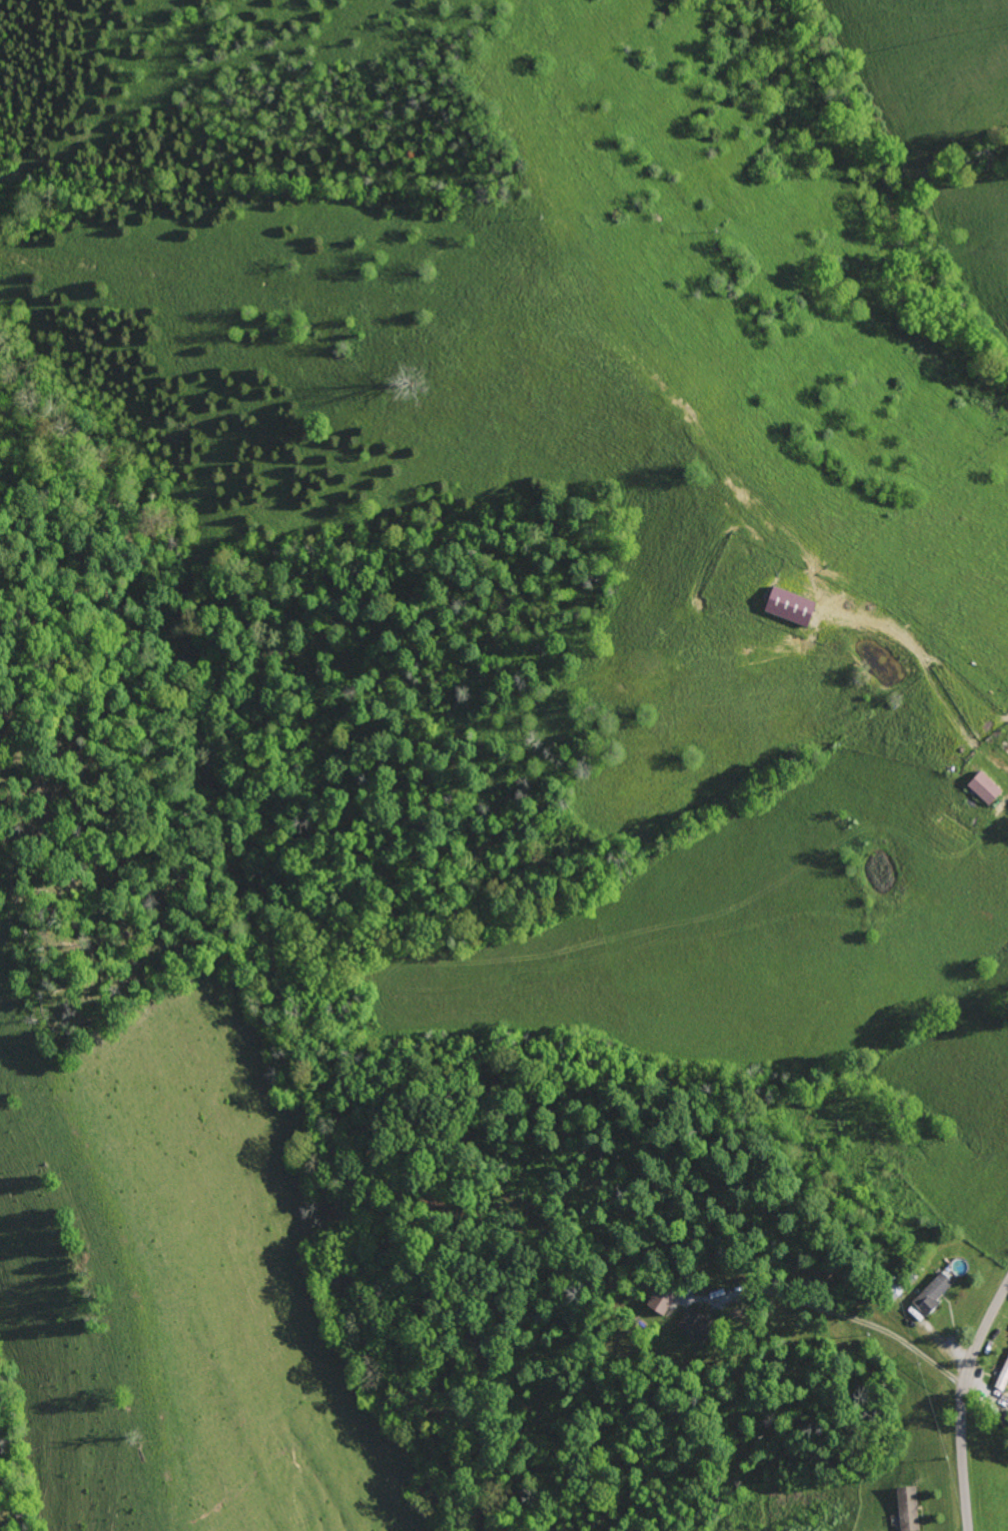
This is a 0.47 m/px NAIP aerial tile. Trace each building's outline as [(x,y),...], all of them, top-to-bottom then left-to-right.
[(758,609),(802,626),(811,601),(767,584),(758,609)] [(999,793),(977,769),(963,783),(985,806),(999,793)] [(908,1303),(924,1319),(937,1305),(932,1300),(949,1283),(938,1272),(908,1303)] [(642,1305),(659,1316),(671,1298),(654,1287),(642,1305)] [(690,1337),(702,1317),(686,1307),(673,1326),(690,1337)] [(1007,1346),(992,1388),(1002,1392),(1007,1377),(1007,1346)] [(914,1530),(913,1487),(894,1487),(895,1530),(914,1530)]
